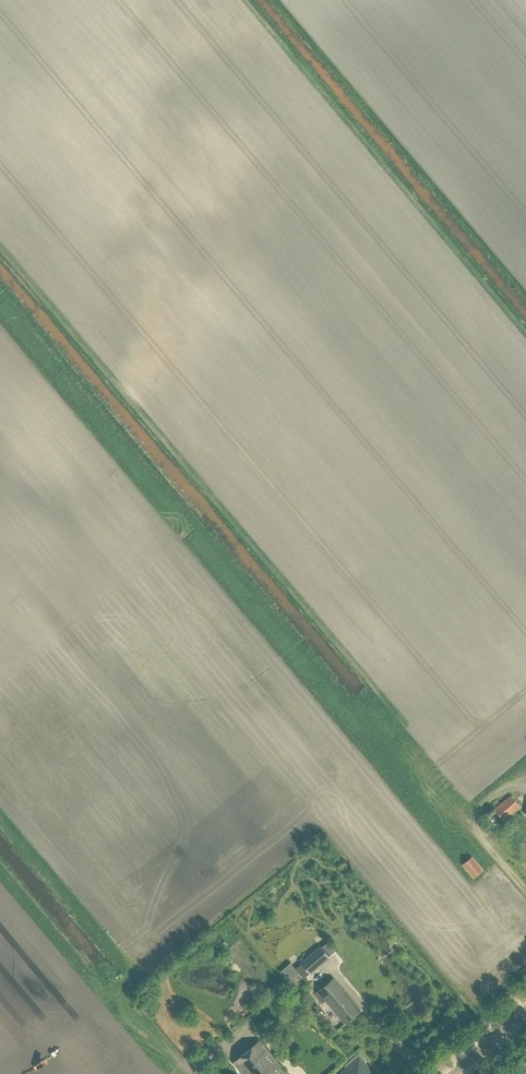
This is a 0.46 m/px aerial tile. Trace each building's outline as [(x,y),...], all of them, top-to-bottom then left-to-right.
[(511,795),(494,809),(504,820),(520,806),(511,795)] [(462,864),(474,877),(483,870),(472,856),(462,864)] [(301,960),(311,972),(330,956),(320,944),(301,960)] [(326,1000),(345,1023),(360,1010),(333,978),(314,994),(322,1003),(326,1000)] [(237,1033),(253,1022),(249,1016),(233,1028),(237,1033)] [(233,1062),(243,1073),(284,1073),(278,1066),(280,1065),(259,1040),(233,1062)] [(372,1073),(370,1073),(362,1066),(367,1061),(359,1052),(344,1065),(349,1070),(344,1073),(372,1073)]
